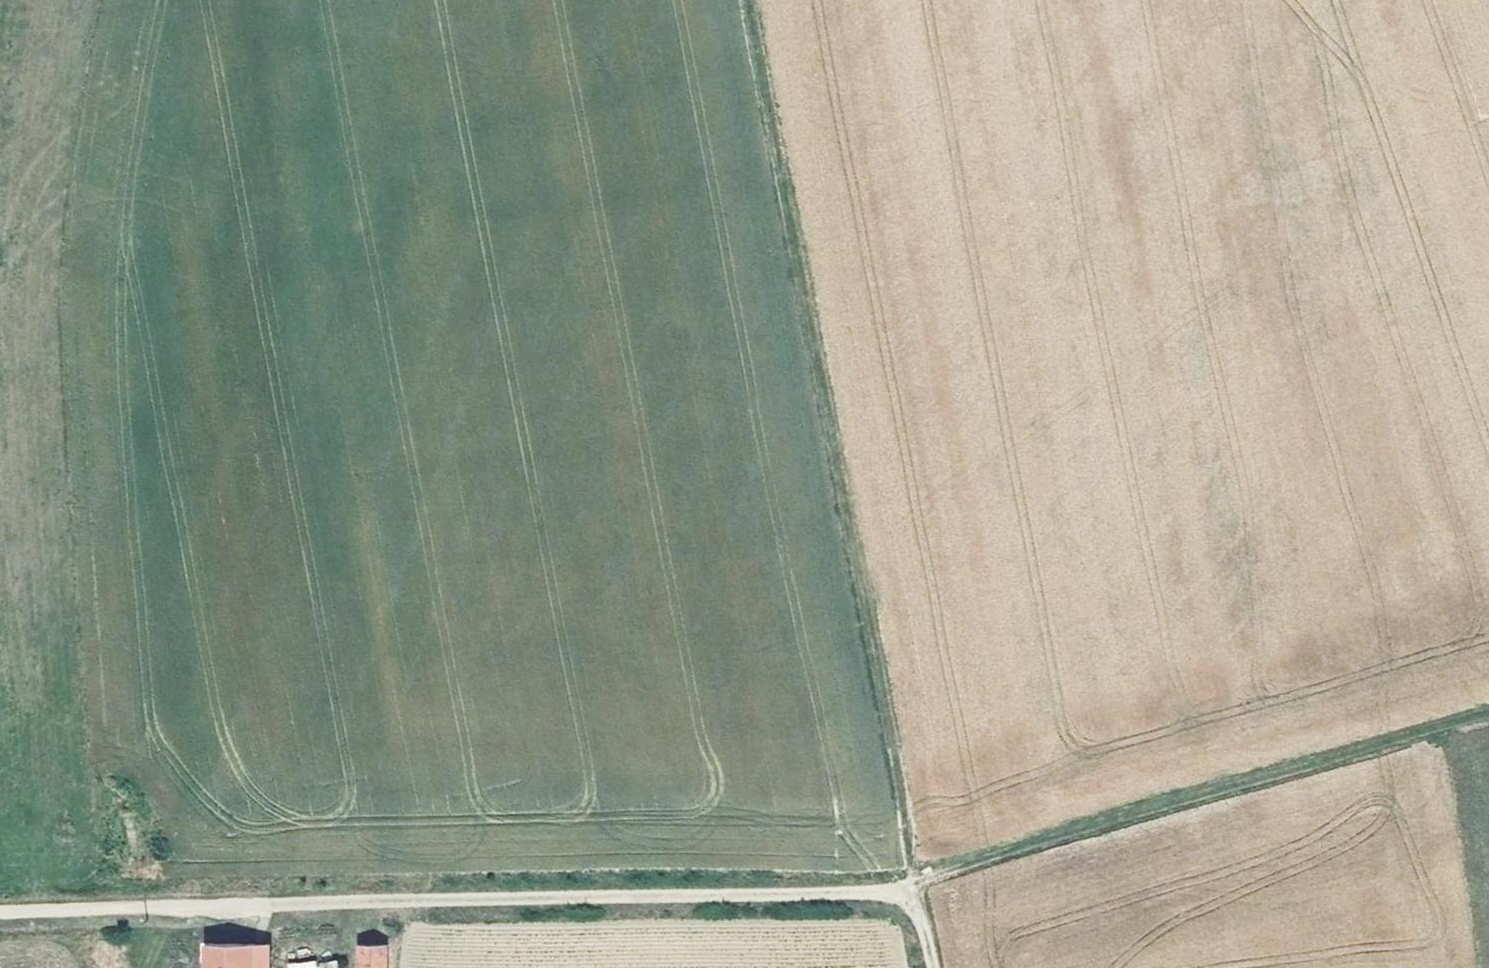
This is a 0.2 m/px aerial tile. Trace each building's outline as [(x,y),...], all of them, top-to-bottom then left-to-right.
[(214,931),(214,944),(227,944),(228,931),(214,931)] [(227,944),(214,944),(200,943),(200,964),(208,964),(208,967),(270,967),(270,944),(227,944)] [(386,944),(351,946),(353,967),(387,967),(386,944)]
